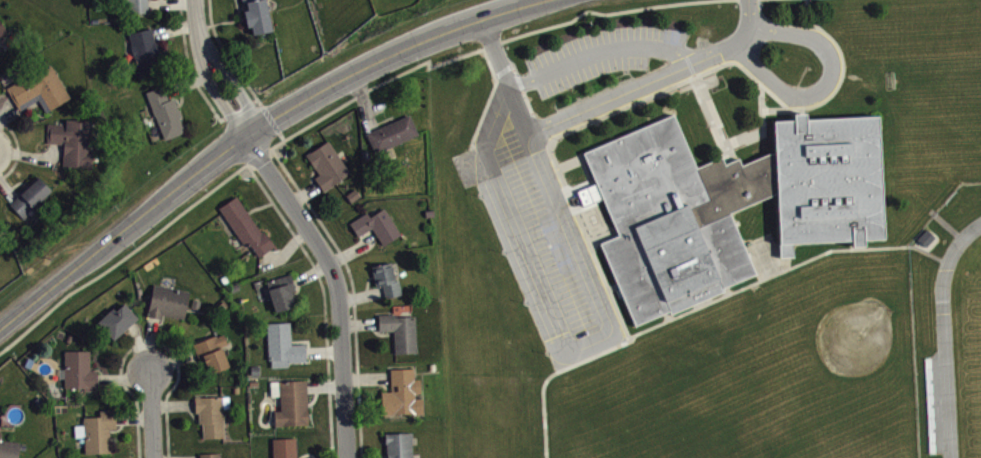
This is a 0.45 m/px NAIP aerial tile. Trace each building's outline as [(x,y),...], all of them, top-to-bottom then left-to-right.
[(128,13),(128,0),(146,0),(147,12),(128,13)] [(241,3),(240,0),(264,0),(271,31),(252,35),(250,26),(246,27),(243,10),(247,9),(245,2),(241,3)] [(10,39),(0,23),(0,45),(10,39)] [(127,34),(139,77),(161,72),(158,58),(162,57),(157,40),(153,41),(150,28),(127,34)] [(5,88),(18,110),(37,99),(45,112),(69,96),(47,62),(5,88)] [(163,139),(145,92),(162,85),(168,100),(173,98),(180,115),(177,117),(183,132),(163,139)] [(582,152),(672,113),(694,166),(720,156),(723,164),(736,159),(740,166),(773,151),(772,121),(876,116),(882,238),(776,242),(774,194),(729,213),(754,272),(633,325),(598,242),(617,235),(582,152)] [(64,119),(64,124),(46,123),(46,143),(63,143),(61,166),(91,166),(91,119),(64,119)] [(377,160),(421,142),(413,121),(369,139),(377,160)] [(322,181),(317,185),(326,198),(353,180),(331,147),(308,162),(322,181)] [(8,203),(23,218),(26,215),(25,212),(49,190),(37,177),(8,203)] [(241,202),(222,214),(247,254),(252,251),(261,264),(275,255),(241,202)] [(369,219),(352,230),(361,244),(374,235),(386,253),(404,241),(386,215),(372,224),(369,219)] [(385,292),(388,305),(405,301),(402,286),(397,287),(393,269),(373,273),(378,293),(385,292)] [(299,311),(294,298),(298,296),(293,280),(268,289),(278,319),(299,311)] [(192,298),(156,290),(149,323),(165,326),(166,322),(186,326),(192,298)] [(100,329),(117,347),(140,324),(126,310),(118,317),(115,314),(100,329)] [(380,322),(381,338),(397,338),(397,360),(419,360),(418,322),(380,322)] [(308,351),(294,351),(293,329),(269,330),(271,374),(290,374),(290,369),(308,369),(308,351)] [(196,351),(208,382),(231,373),(224,354),(230,352),(226,339),(196,351)] [(67,397),(99,396),(99,377),(93,377),(93,358),(67,358),(67,397)] [(393,376),(393,398),(384,399),(384,421),(425,420),(425,403),(423,403),(423,386),(416,386),(416,375),(393,376)] [(277,433),(311,431),(309,387),(273,388),(273,403),(283,403),(283,417),(276,418),(277,433)] [(227,444),(226,415),(232,415),(231,403),(200,404),(202,445),(227,444)] [(117,436),(117,417),(101,417),(101,424),(86,424),(87,457),(113,457),(112,436),(117,436)] [(388,440),(388,457),(415,457),(415,440),(388,440)] [(275,457),(299,457),(298,445),(275,446),(275,457)] [(22,449),(0,446),(0,457),(21,457),(22,449)]
